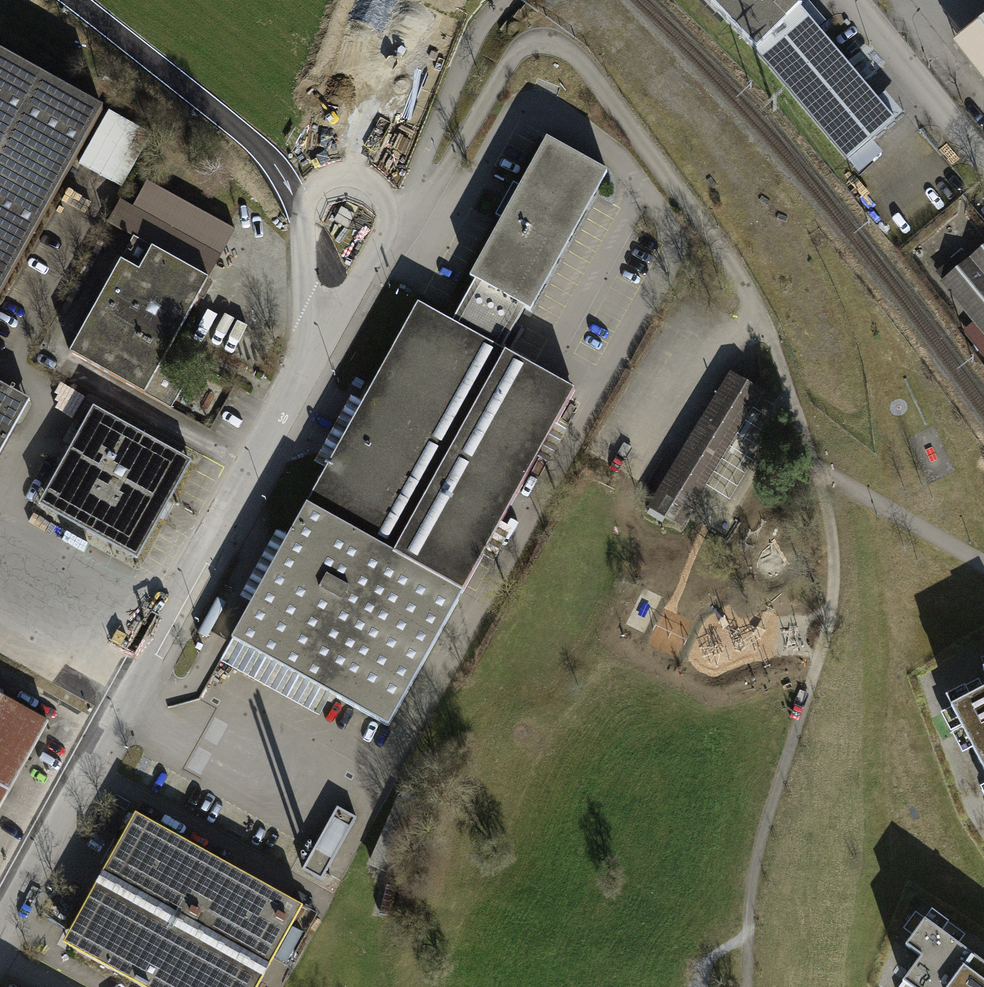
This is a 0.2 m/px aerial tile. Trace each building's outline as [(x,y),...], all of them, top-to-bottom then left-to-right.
[(899,121),(798,3),(796,0),(708,0),(759,52),(848,162),(899,121)] [(953,43),(983,83),(983,18),(953,43)] [(100,101),(0,46),(0,282),(100,101)] [(604,177),(545,144),(468,282),(474,285),(450,328),(499,356),(523,312),(527,315),(604,177)] [(66,350),(170,407),(187,376),(160,360),(234,226),(143,176),(115,226),(130,235),(66,350)] [(943,282),(983,332),(983,248),(943,282)] [(450,328),(415,309),(230,640),(387,727),(572,396),(499,356),(450,328)] [(764,394),(731,374),(650,509),(684,529),(764,394)] [(28,398),(0,383),(0,449),(28,398)] [(94,402),(37,503),(135,558),(192,458),(94,402)] [(973,662),(982,679),(941,701),(983,782),(983,656),(973,662)] [(46,719),(0,694),(0,805),(46,719)] [(397,801),(367,868),(389,878),(418,810),(397,801)] [(357,816),(338,805),(303,868),(321,879),(357,816)] [(140,986),(257,986),(301,908),(138,817),(66,946),(140,986)] [(925,918),(961,945),(968,936),(932,909),(925,918)] [(914,916),(895,941),(910,954),(893,980),(903,986),(983,986),(983,968),(914,916)]
